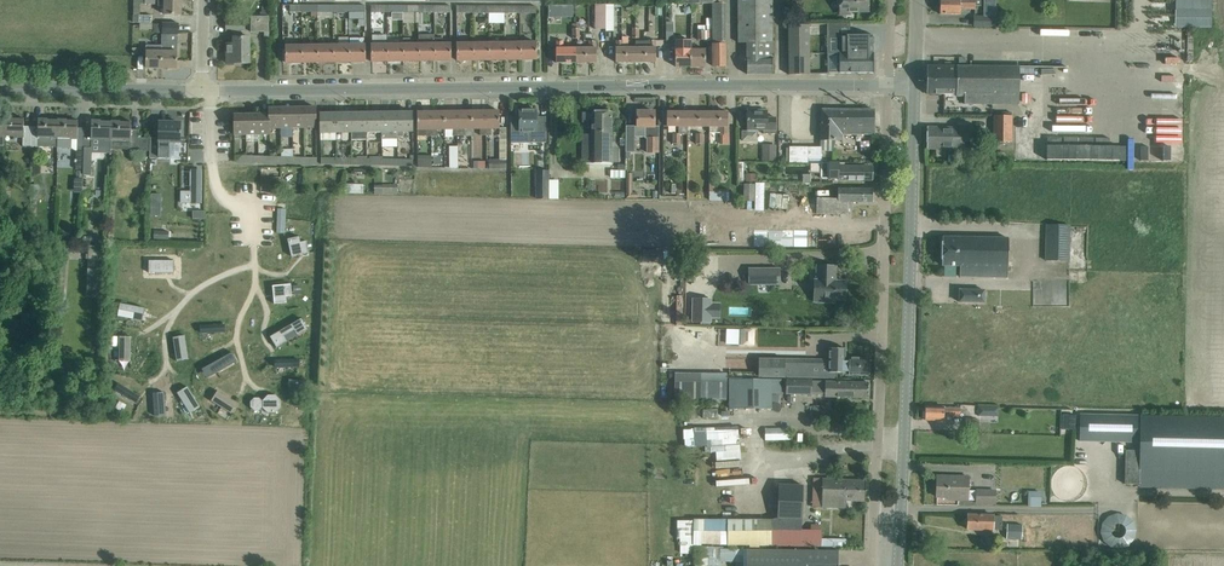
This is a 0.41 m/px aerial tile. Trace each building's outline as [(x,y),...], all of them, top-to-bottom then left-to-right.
[(165,4),(165,15),(181,16),(181,0),(165,0),(165,4)] [(683,3),(681,3),(681,4),(683,4),(683,5),(683,4),(690,4),(713,4),(713,27),(713,29),(713,30),(713,37),(713,41),(713,42),(725,42),(725,29),(725,3),(716,3),(716,0),(683,0),(683,3)] [(739,31),(739,43),(747,43),(747,74),(773,74),(772,0),(739,0),(739,31)] [(856,12),(868,12),(868,0),(840,0),(840,10),(849,10),(849,12),(856,12)] [(940,15),(960,15),(960,8),(975,8),(975,0),(941,0),(940,15)] [(1176,25),(1212,25),(1213,0),(1177,0),(1176,25)] [(403,6),(403,13),(403,23),(418,23),(418,13),(418,6),(403,6)] [(562,6),(549,6),(549,17),(562,17),(562,6)] [(606,26),(606,17),(606,6),(596,6),(596,26),(606,26)] [(973,16),(973,26),(992,26),(992,16),(973,16)] [(270,40),(270,17),(252,17),(252,33),(265,33),(265,40),(270,40)] [(245,22),(239,22),(226,22),(227,31),(234,30),(234,44),(227,44),(227,64),(250,63),(250,37),(242,37),(242,30),(245,30),(245,22)] [(162,42),(162,52),(161,68),(177,68),(178,52),(169,52),(169,42),(167,42),(168,32),(180,33),(180,24),(163,23),(163,32),(162,42)] [(809,25),(789,25),(789,54),(809,54),(809,25)] [(850,25),(839,25),(840,73),(874,73),(874,35),(850,35),(850,25)] [(435,45),(435,61),(451,61),(451,38),(444,39),(444,45),(435,45)] [(636,63),(636,48),(623,48),(623,41),(616,41),(616,48),(616,63),(636,63)] [(649,48),(636,48),(636,63),(656,62),(656,48),(656,41),(649,41),(649,48)] [(691,50),(692,50),(692,41),(675,42),(675,67),(691,67),(691,50)] [(577,63),(577,49),(564,49),(563,42),(557,42),(557,48),(556,48),(556,63),(577,63)] [(589,48),(577,49),(577,63),(597,63),(596,49),(596,42),(589,42),(589,48)] [(521,60),(521,43),(505,44),(505,60),(521,60)] [(521,43),(521,60),(537,60),(537,43),(521,43)] [(473,61),(473,44),(457,44),(457,61),(473,61)] [(489,60),(489,44),(473,44),(473,61),(489,60)] [(505,44),(489,44),(489,60),(505,60),(505,44)] [(388,62),(387,45),(371,46),(372,62),(388,62)] [(403,62),(403,45),(387,45),(388,62),(403,62)] [(419,45),(403,45),(403,62),(419,61),(419,45)] [(435,61),(435,45),(419,45),(419,61),(435,61)] [(713,45),(713,55),(713,67),(726,67),(725,45),(713,45)] [(318,63),(318,46),(302,47),(302,63),(318,63)] [(333,46),(318,46),(318,63),(334,63),(333,46)] [(349,46),(333,46),(334,63),(350,62),(349,46)] [(365,46),(349,46),(350,62),(365,62),(365,46)] [(302,63),(302,47),(286,47),(286,63),(302,63)] [(706,50),(692,50),(691,50),(691,67),(706,67),(706,50)] [(161,68),(162,52),(146,51),(146,68),(161,68)] [(809,54),(789,54),(789,75),(809,75),(810,75),(809,54)] [(965,104),(977,104),(1019,105),(1019,67),(931,66),(927,66),(927,94),(957,95),(957,96),(965,97),(965,104)] [(304,128),(316,128),(316,120),(316,107),(304,108),(304,128)] [(258,135),(270,135),(269,108),(269,114),(258,114),(258,135)] [(270,135),(271,135),(271,128),(281,128),(281,108),(269,108),(270,135)] [(281,128),(293,128),(293,108),(281,108),(281,128)] [(293,128),(304,128),(304,108),(293,108),(293,128)] [(860,132),(874,132),(874,110),(860,110),(860,109),(859,108),(856,108),(855,109),(855,110),(850,110),(837,110),(822,110),(821,140),(842,141),(842,134),(860,134),(860,132)] [(546,143),(546,130),(546,117),(537,118),(537,110),(520,110),(520,123),(520,132),(529,132),(529,143),(546,143)] [(472,111),(458,112),(459,136),(472,136),(472,130),(472,111)] [(486,136),(486,111),(472,111),(472,130),(480,130),(480,136),(486,136)] [(499,111),(486,111),(486,136),(491,136),(491,130),(500,129),(499,111)] [(747,111),(747,130),(742,130),(742,139),(757,139),(757,130),(763,130),(763,134),(776,134),(776,118),(768,118),(767,111),(747,111)] [(397,112),(382,113),(382,140),(397,140),(397,136),(397,112)] [(404,136),(404,132),(413,132),(413,112),(397,112),(397,136),(404,136)] [(431,137),(431,112),(417,112),(418,130),(426,130),(426,137),(431,137)] [(445,112),(431,112),(431,137),(437,137),(437,130),(445,130),(445,112)] [(459,136),(458,112),(445,112),(445,130),(452,130),(453,136),(459,136)] [(619,148),(611,147),(612,112),(593,112),(593,135),(581,135),(580,147),(580,164),(611,164),(611,163),(619,163),(619,148)] [(637,112),(637,124),(644,124),(644,138),(647,138),(659,138),(659,126),(655,126),(655,124),(655,112),(637,112)] [(687,127),(687,112),(667,112),(667,127),(687,127)] [(708,112),(687,112),(687,127),(708,127),(708,112)] [(708,112),(708,127),(720,127),(720,135),(721,135),(721,142),(728,142),(728,112),(708,112)] [(336,133),(335,113),(320,113),(321,133),(336,133)] [(351,133),(351,113),(335,113),(336,133),(351,133)] [(366,133),(366,113),(351,113),(351,133),(351,139),(367,139),(366,133)] [(382,140),(382,113),(366,113),(366,133),(379,133),(379,142),(382,142),(382,140)] [(234,115),(235,140),(240,140),(240,135),(246,135),(246,114),(234,115)] [(246,135),(258,135),(258,114),(246,114),(246,135)] [(995,121),(995,143),(1012,143),(1012,121),(1013,116),(995,116),(995,121)] [(4,118),(4,138),(24,138),(23,146),(30,146),(31,129),(24,128),(24,119),(4,118)] [(31,129),(30,146),(38,146),(55,147),(56,139),(58,139),(58,120),(38,119),(38,129),(31,129)] [(58,139),(57,148),(72,148),(73,140),(77,140),(77,147),(76,169),(83,169),(84,160),(84,151),(85,130),(78,130),(78,126),(78,120),(58,120),(58,139)] [(84,151),(84,160),(92,160),(92,152),(91,152),(92,141),(106,141),(106,148),(111,149),(112,141),(112,121),(92,121),(92,130),(85,130),(84,151)] [(112,121),(112,141),(130,142),(130,149),(138,149),(150,150),(150,138),(139,138),(139,130),(131,129),(132,122),(112,121)] [(150,158),(170,159),(170,141),(180,142),(180,134),(181,134),(181,131),(180,131),(181,123),(160,123),(159,139),(150,138),(150,150),(150,158)] [(971,128),(939,127),(927,127),(927,149),(971,150),(971,128)] [(697,134),(697,144),(709,144),(709,133),(697,134)] [(647,138),(647,152),(659,152),(659,138),(647,138)] [(763,145),(763,162),(777,162),(777,145),(763,145)] [(808,145),(790,145),(790,161),(808,161),(808,145)] [(449,168),(458,168),(458,146),(449,146),(449,168)] [(809,160),(822,159),(822,150),(809,151),(809,160)] [(433,165),(442,165),(442,154),(433,154),(433,165)] [(417,166),(431,167),(431,155),(416,155),(417,166)] [(489,168),(504,167),(504,156),(489,156),(489,168)] [(83,169),(83,175),(91,176),(92,160),(84,160),(83,169)] [(861,181),(873,181),(873,167),(844,166),(844,163),(821,163),(821,177),(821,179),(824,179),(839,179),(839,181),(861,181)] [(193,171),(191,171),(191,192),(181,192),(181,203),(202,203),(202,172),(201,172),(199,170),(194,170),(193,171)] [(536,170),(536,199),(548,199),(548,170),(536,170)] [(632,192),(633,173),(628,173),(627,197),(637,197),(637,193),(632,192)] [(550,199),(559,199),(559,180),(550,180),(550,199)] [(754,185),(744,185),(744,201),(754,201),(754,185)] [(792,186),(792,195),(804,195),(804,186),(792,186)] [(873,189),(861,189),(838,189),(838,198),(817,198),(817,214),(848,214),(848,202),(873,203),(873,189)] [(152,195),(152,215),(160,215),(161,195),(152,195)] [(278,209),(277,233),(285,233),(286,209),(278,209)] [(1069,260),(1070,225),(1046,224),(1045,259),(1069,260)] [(154,231),(154,239),(169,240),(169,232),(154,231)] [(766,249),(819,250),(819,234),(780,234),(780,238),(766,238),(766,249)] [(299,237),(288,239),(292,257),(309,253),(307,241),(300,242),(299,237)] [(960,277),(972,277),(1007,278),(1008,239),(943,237),(942,266),(960,266),(960,277)] [(149,261),(149,273),(174,273),(174,261),(149,261)] [(823,300),(832,300),(845,301),(845,281),(836,281),(836,267),(817,266),(817,280),(815,280),(815,294),(823,294),(823,300)] [(749,269),(749,272),(735,272),(736,277),(735,277),(735,283),(749,282),(749,285),(779,285),(779,269),(749,269)] [(291,284),(273,286),(275,304),(287,303),(286,297),(292,296),(291,284)] [(985,290),(972,290),(960,290),(959,302),(985,303),(985,290)] [(713,299),(693,299),(692,323),(713,324),(713,299)] [(120,304),(118,316),(143,321),(145,309),(120,304)] [(302,319),(271,337),(278,347),(288,341),(285,336),(295,331),(298,336),(308,329),(302,319)] [(224,325),(201,326),(202,333),(201,333),(225,332),(224,332),(224,325)] [(185,336),(173,338),(175,351),(178,350),(180,361),(189,360),(185,336)] [(119,337),(119,361),(131,361),(131,337),(119,337)] [(831,348),(830,361),(814,361),(814,374),(869,375),(870,359),(851,359),(851,348),(831,348)] [(232,353),(206,367),(211,376),(237,362),(232,353)] [(299,360),(276,360),(276,361),(276,367),(276,368),(299,367),(299,360)] [(759,360),(759,375),(814,376),(814,374),(814,361),(759,360)] [(701,373),(701,382),(727,382),(727,374),(701,373)] [(769,379),(737,380),(738,408),(770,407),(769,379)] [(289,380),(288,386),(289,386),(288,390),(299,391),(299,387),(305,387),(306,381),(289,380)] [(675,400),(727,400),(727,382),(701,382),(675,381),(675,400)] [(869,383),(827,382),(787,381),(786,395),(827,396),(827,393),(838,393),(838,397),(869,398),(869,383)] [(116,390),(136,402),(135,402),(139,396),(120,384),(119,384),(120,384),(116,390)] [(187,386),(177,393),(190,413),(200,407),(187,386)] [(218,391),(211,401),(222,408),(224,405),(233,411),(238,404),(218,391)] [(165,393),(153,394),(155,417),(167,416),(165,393)] [(254,398),(251,402),(251,407),(255,411),(259,411),(263,407),(263,408),(268,414),(276,413),(281,408),(281,400),(276,395),(268,395),(263,401),(263,402),(259,398),(254,398)] [(959,408),(938,407),(925,407),(925,420),(943,421),(943,415),(959,415),(959,408)] [(1086,465),(1089,410),(1078,409),(1076,464),(1086,465)] [(1062,415),(1061,430),(1069,430),(1070,415),(1062,415)] [(1223,487),(1223,419),(1141,416),(1139,484),(1223,487)] [(965,427),(977,428),(977,419),(965,419),(965,427)] [(747,428),(695,430),(695,447),(711,446),(711,451),(726,451),(725,444),(741,444),(740,438),(747,437),(747,428)] [(765,442),(789,441),(789,429),(764,429),(765,442)] [(977,503),(989,503),(994,504),(995,490),(968,489),(968,477),(937,476),(937,497),(948,497),(948,500),(977,500),(977,503)] [(822,507),(834,508),(846,508),(847,501),(866,502),(867,481),(823,479),(822,507)] [(779,484),(778,517),(803,518),(804,500),(804,485),(779,484)] [(1029,492),(1029,508),(1042,508),(1042,492),(1029,492)] [(993,515),(980,515),(968,515),(967,530),(980,530),(1001,530),(1001,516),(993,516),(993,515)] [(1103,517),(1104,545),(1122,544),(1122,537),(1133,536),(1133,516),(1103,517)] [(839,530),(839,521),(813,520),(812,529),(839,530)] [(1021,540),(1021,525),(1007,524),(1006,539),(1021,540)] [(771,528),(701,526),(701,543),(771,544),(771,547),(821,547),(821,540),(821,531),(771,531),(771,528)] [(831,540),(821,540),(821,547),(821,549),(830,549),(831,540)] [(701,565),(715,565),(715,547),(700,547),(701,565)] [(746,549),(721,549),(720,561),(736,561),(736,565),(807,565),(807,564),(838,565),(838,551),(746,549)]
